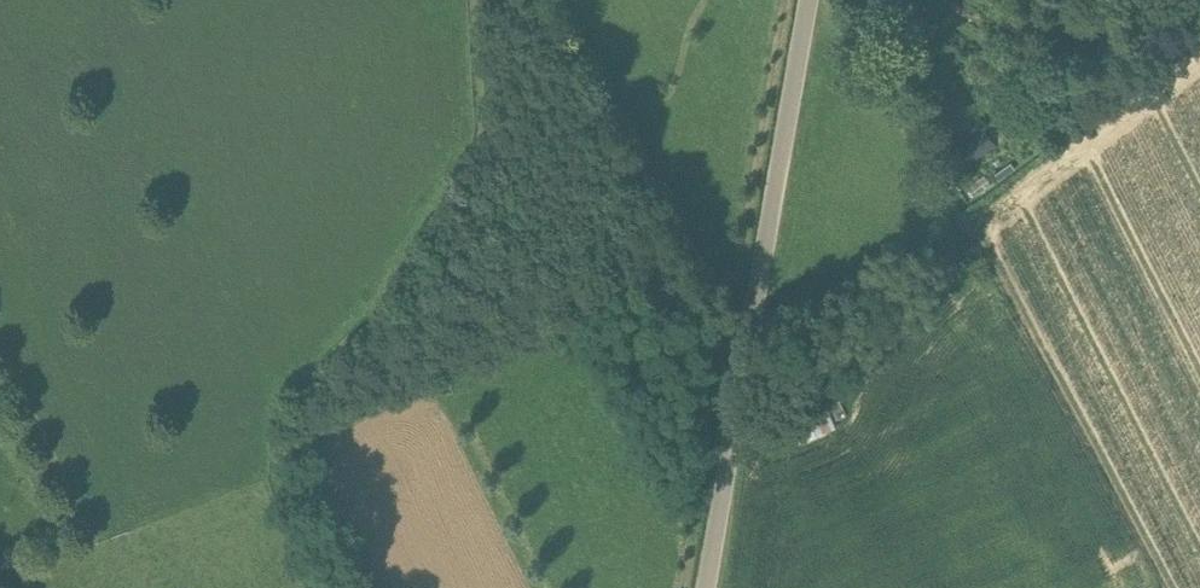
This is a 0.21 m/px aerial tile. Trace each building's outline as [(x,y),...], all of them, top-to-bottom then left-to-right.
[(971,169),(997,149),(982,129),(956,149),(971,169)] [(801,439),(850,424),(842,397),(793,412),(801,439)]
